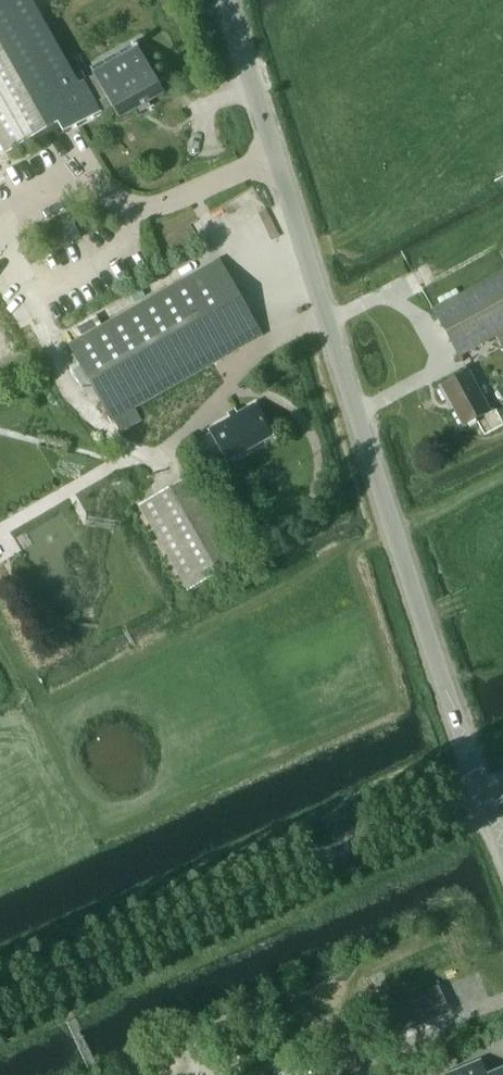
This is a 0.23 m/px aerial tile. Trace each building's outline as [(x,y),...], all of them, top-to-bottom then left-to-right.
[(165,92),(147,60),(135,40),(92,64),(97,74),(87,79),(83,71),(76,76),(33,0),(0,0),(0,142),(7,154),(59,125),(64,133),(113,106),(120,118),(165,92)] [(52,225),(63,247),(82,238),(70,216),(52,225)] [(135,406),(262,334),(219,258),(68,344),(111,419),(113,418),(135,406)] [(502,332),(502,272),(433,310),(459,356),(502,332)] [(464,426),(490,412),(469,371),(440,387),(448,402),(450,401),(464,426)] [(227,463),(272,436),(253,404),(208,430),(211,434),(195,443),(210,468),(225,459),(227,463)] [(135,406),(113,418),(121,433),(143,420),(135,406)] [(234,565),(186,480),(140,506),(188,591),(234,565)] [(334,842),(354,831),(349,820),(329,830),(334,842)] [(425,993),(382,1013),(393,1037),(412,1028),(410,1024),(434,1013),(425,993)] [(248,1037),(222,1050),(234,1074),(235,1074),(261,1063),(248,1037)] [(482,1060),(447,1074),(488,1074),(482,1060)]
